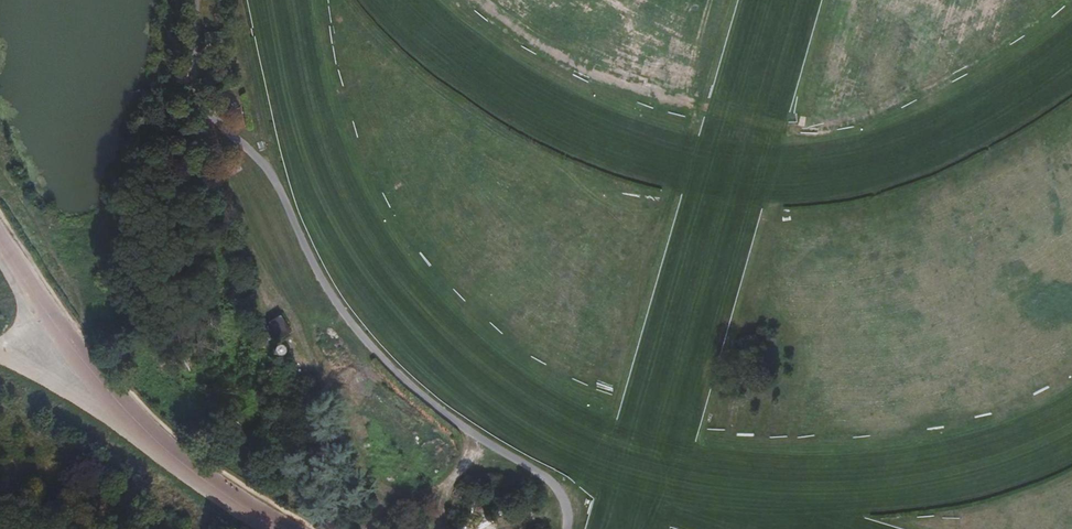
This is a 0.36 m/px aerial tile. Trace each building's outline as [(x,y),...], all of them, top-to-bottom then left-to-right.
[(288,333),(277,316),(266,322),(268,325),(262,329),(270,340),(276,338),(277,340),(288,333)]
